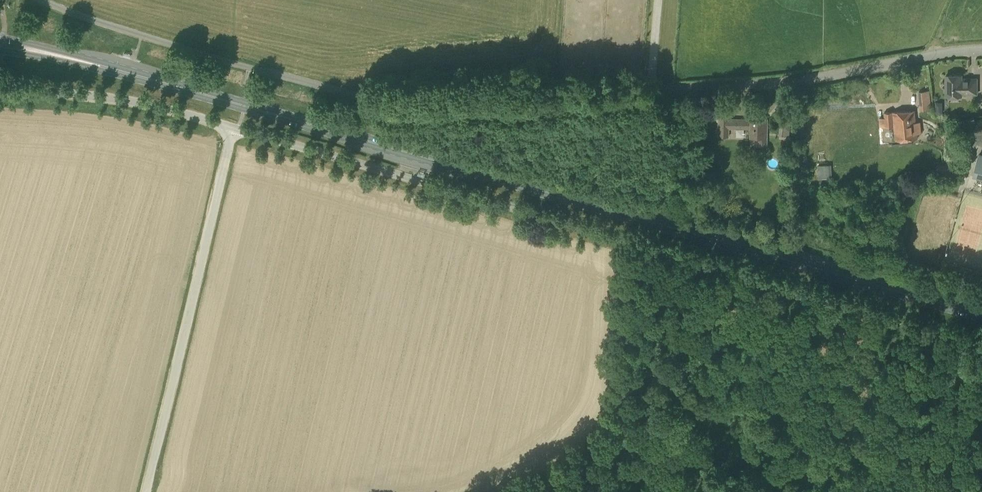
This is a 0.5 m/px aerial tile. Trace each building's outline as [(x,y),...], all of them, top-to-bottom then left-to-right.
[(961,79),(961,75),(946,75),(946,95),(961,95),(961,94),(976,94),(976,79),(961,79)] [(921,110),(931,109),(929,90),(919,91),(921,110)] [(880,127),(894,126),(895,140),(917,138),(917,134),(922,133),(920,122),(916,122),(914,111),(892,113),(892,112),(883,113),(883,117),(879,118),(880,127)] [(756,145),(767,145),(767,118),(750,117),(749,118),(729,118),(729,117),(718,117),(717,136),(729,137),(729,128),(749,129),(749,137),(756,137),(756,145)] [(791,148),(792,136),(788,136),(789,124),(780,124),(779,134),(787,135),(786,148),(791,148)] [(979,154),(973,176),(981,179),(981,155),(979,154)] [(821,190),(830,189),(830,180),(832,180),(831,164),(819,165),(821,190)] [(951,176),(951,165),(937,164),(937,167),(936,176),(951,176)]
